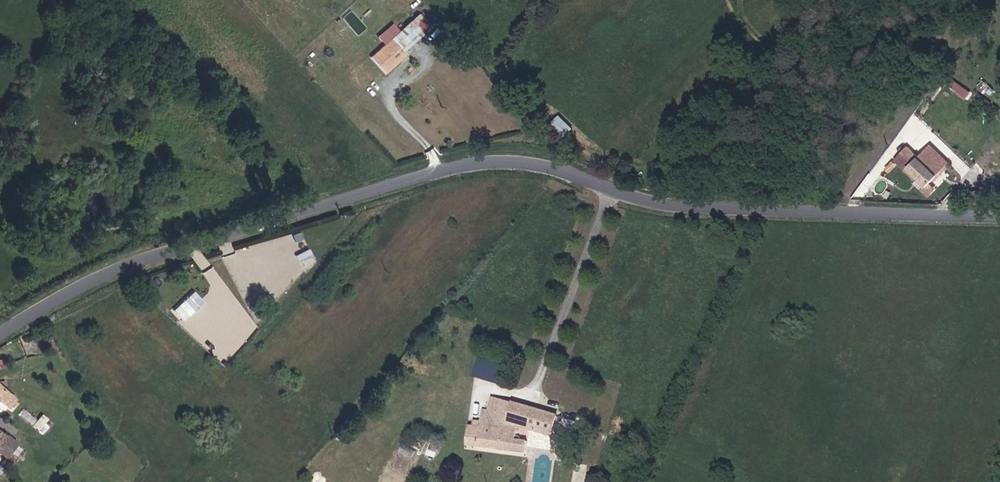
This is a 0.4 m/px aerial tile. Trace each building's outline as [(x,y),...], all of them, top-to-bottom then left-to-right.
[(344,17),(359,32),(367,25),(351,10),(344,17)] [(376,66),(385,84),(410,70),(401,52),(376,66)] [(955,78),(951,84),(967,96),(972,89),(955,78)] [(566,134),(574,126),(560,113),(553,121),(566,134)] [(887,153),(917,181),(945,153),(913,125),(887,153)] [(296,254),(302,264),(315,257),(309,246),(296,254)] [(542,433),(556,436),(560,412),(481,400),(479,414),(474,414),(473,423),(480,425),(507,428),(542,433)] [(480,425),(473,423),(473,428),(458,428),(457,448),(517,455),(518,445),(508,444),(508,440),(506,440),(507,428),(480,425)] [(0,441),(0,456),(7,462),(15,452),(0,441)]
